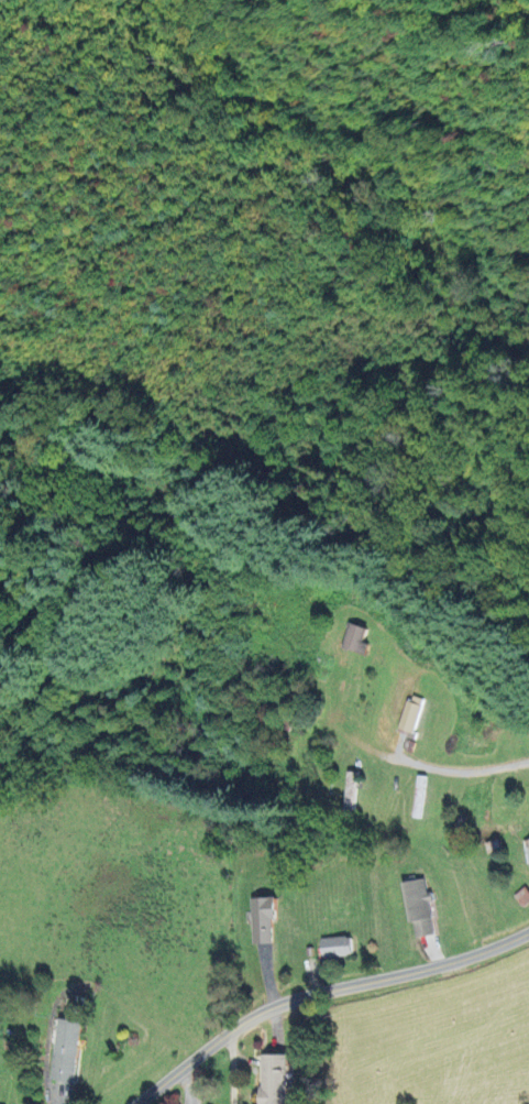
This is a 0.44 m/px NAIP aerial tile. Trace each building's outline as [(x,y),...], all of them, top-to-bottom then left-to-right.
[(339,648),(363,656),(367,645),(361,643),(366,630),(347,623),(339,648)] [(396,729),(411,734),(422,699),(407,694),(396,729)] [(401,883),(410,939),(433,934),(426,892),(425,892),(423,879),(401,883)] [(250,944),(272,943),(271,897),(249,898),(250,944)] [(319,957),(349,956),(348,936),(318,938),(319,957)] [(285,1055),(258,1055),(259,1103),(286,1103),(285,1055)]
